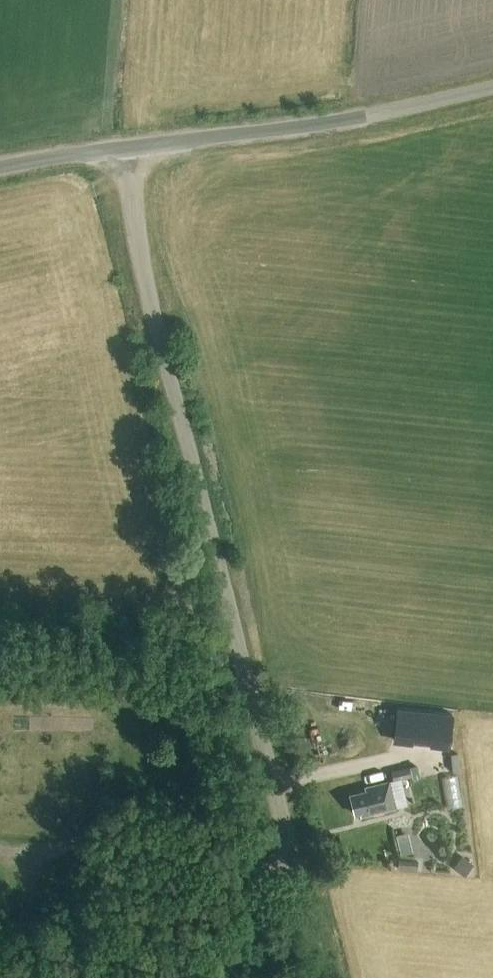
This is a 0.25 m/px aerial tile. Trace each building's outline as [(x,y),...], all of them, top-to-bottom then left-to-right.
[(452,714),(396,708),(393,740),(448,746),(452,714)] [(394,781),(411,777),(411,779),(416,777),(416,780),(421,779),(418,766),(391,772),(394,781)] [(395,808),(389,782),(364,788),(365,792),(349,796),(354,814),(359,812),(360,817),(395,808)] [(398,871),(417,872),(418,861),(398,859),(398,871)]
